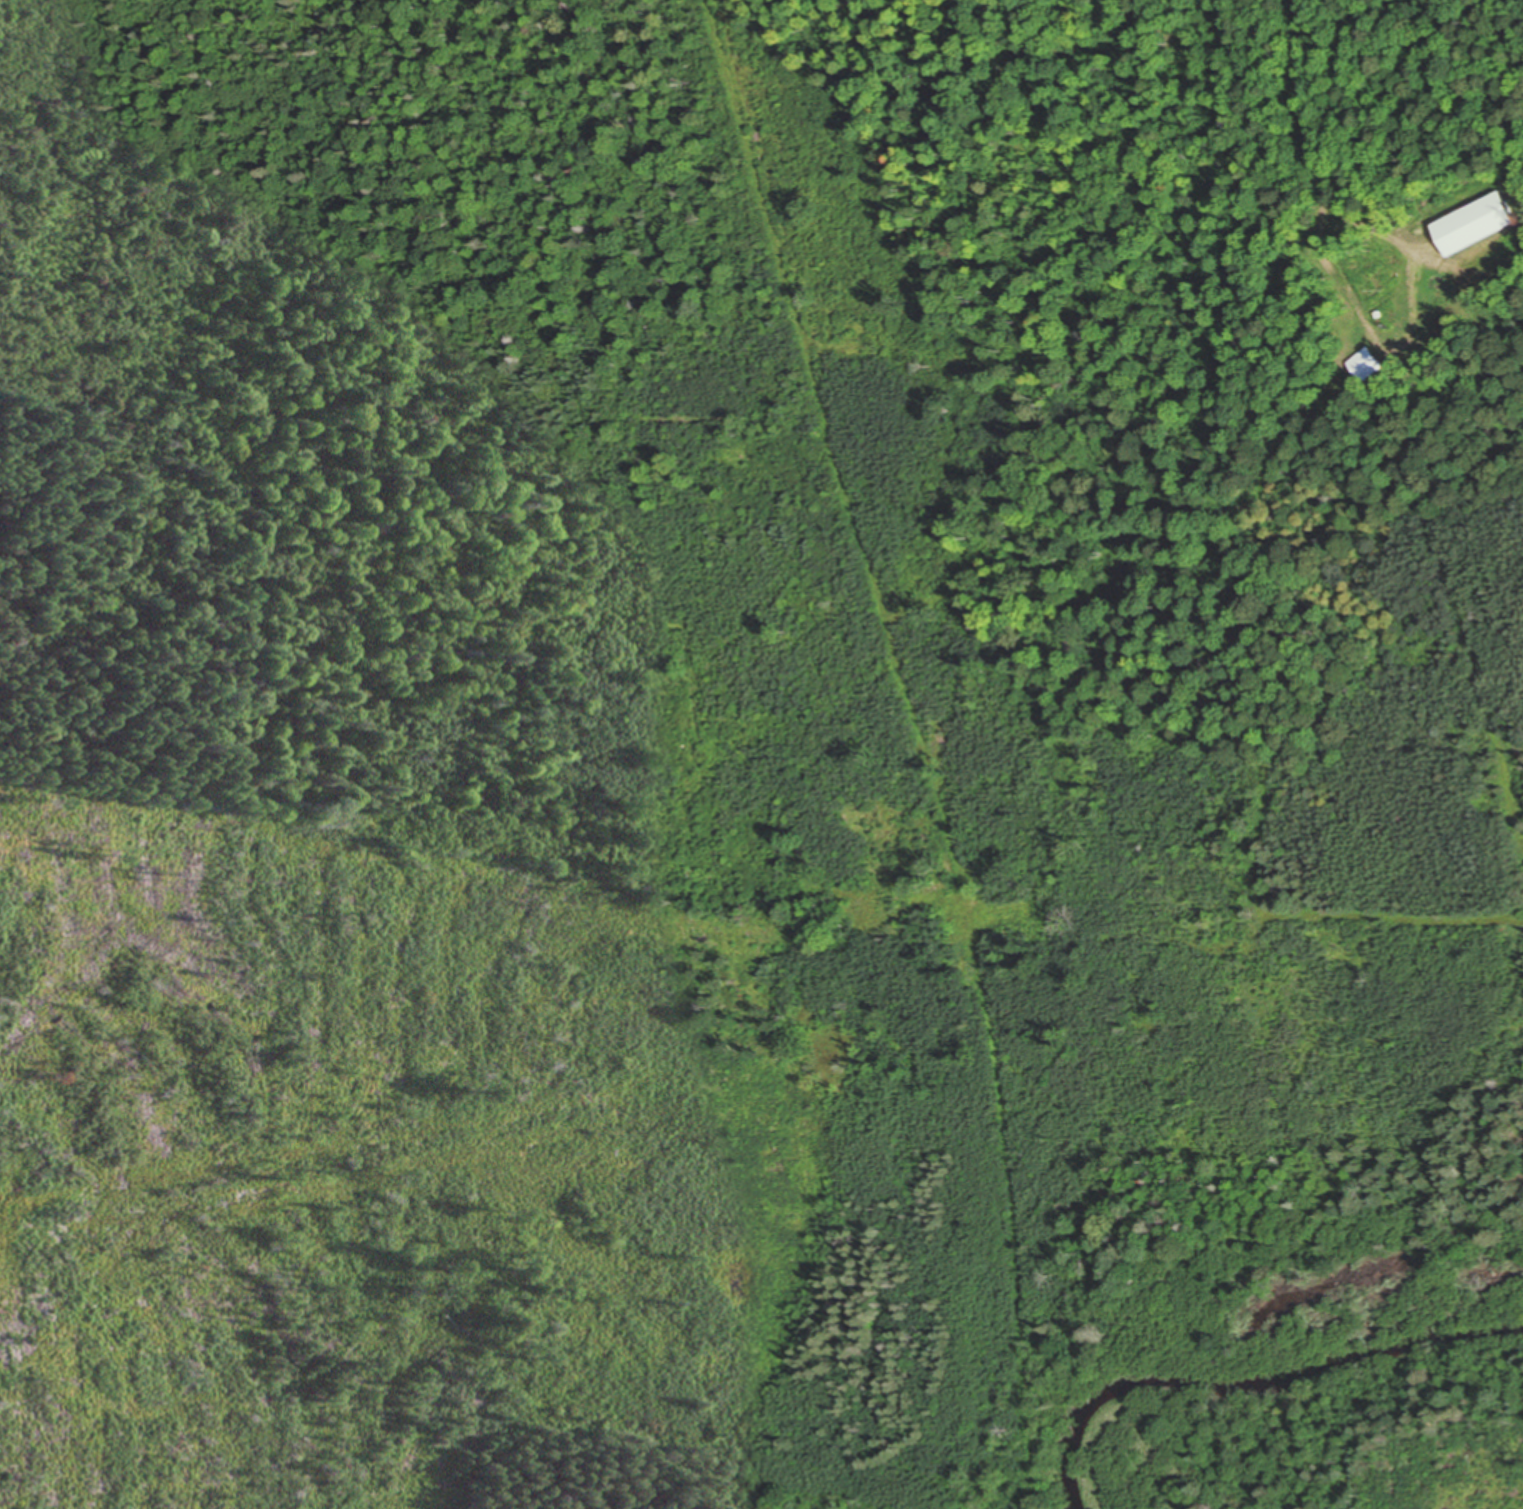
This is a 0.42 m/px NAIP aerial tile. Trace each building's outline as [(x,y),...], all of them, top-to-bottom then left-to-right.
[(1521,225),(1506,192),(1439,222),(1454,256),(1521,225)] [(1369,383),(1389,365),(1371,346),(1351,364),(1369,383)]
